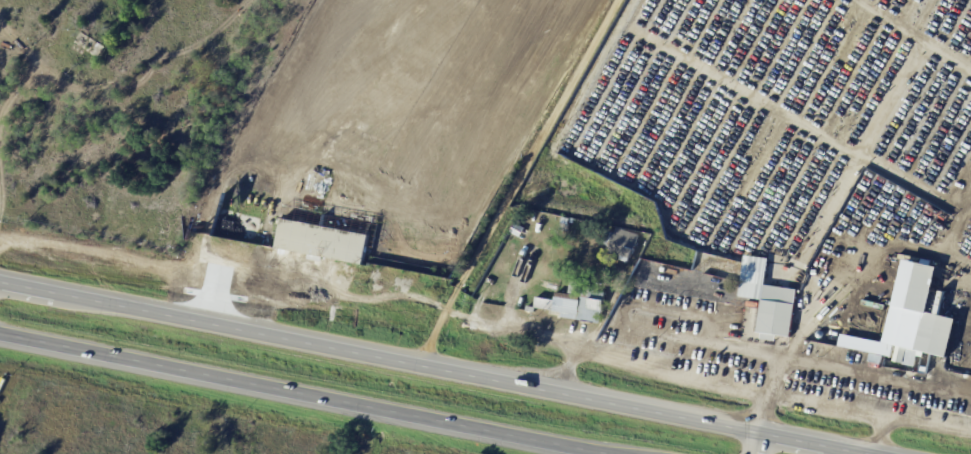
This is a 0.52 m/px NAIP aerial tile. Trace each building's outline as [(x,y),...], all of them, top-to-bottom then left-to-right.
[(269,175),(281,179),(278,190),(266,186),(269,175)] [(326,175),(337,178),(332,192),(321,188),(326,175)] [(366,263),(366,266),(324,257),(323,262),(309,259),(310,255),(278,249),(286,206),(331,215),(333,208),(381,218),(375,248),(369,247),(366,263)] [(518,223),(527,229),(522,238),(513,232),(518,223)] [(618,228),(641,236),(636,250),(638,250),(633,264),(624,261),(626,256),(611,250),(612,247),(603,244),(608,230),(616,233),(618,228)] [(797,289),(765,286),(768,258),(744,256),(740,298),(763,300),(759,340),(776,342),(777,336),(792,337),(797,289)] [(948,358),(927,353),(926,358),(919,357),(917,368),(897,363),(908,310),(899,308),(910,261),(943,269),(933,314),(963,321),(954,359),(948,358)] [(602,323),(601,324),(563,318),(564,313),(537,309),(537,313),(528,312),(529,307),(537,308),(539,298),(557,301),(558,293),(571,295),(573,282),(594,286),(593,291),(606,293),(602,323)] [(870,340),(873,328),(885,330),(882,343),(870,340)] [(931,368),(930,375),(922,374),(923,367),(931,368)]
